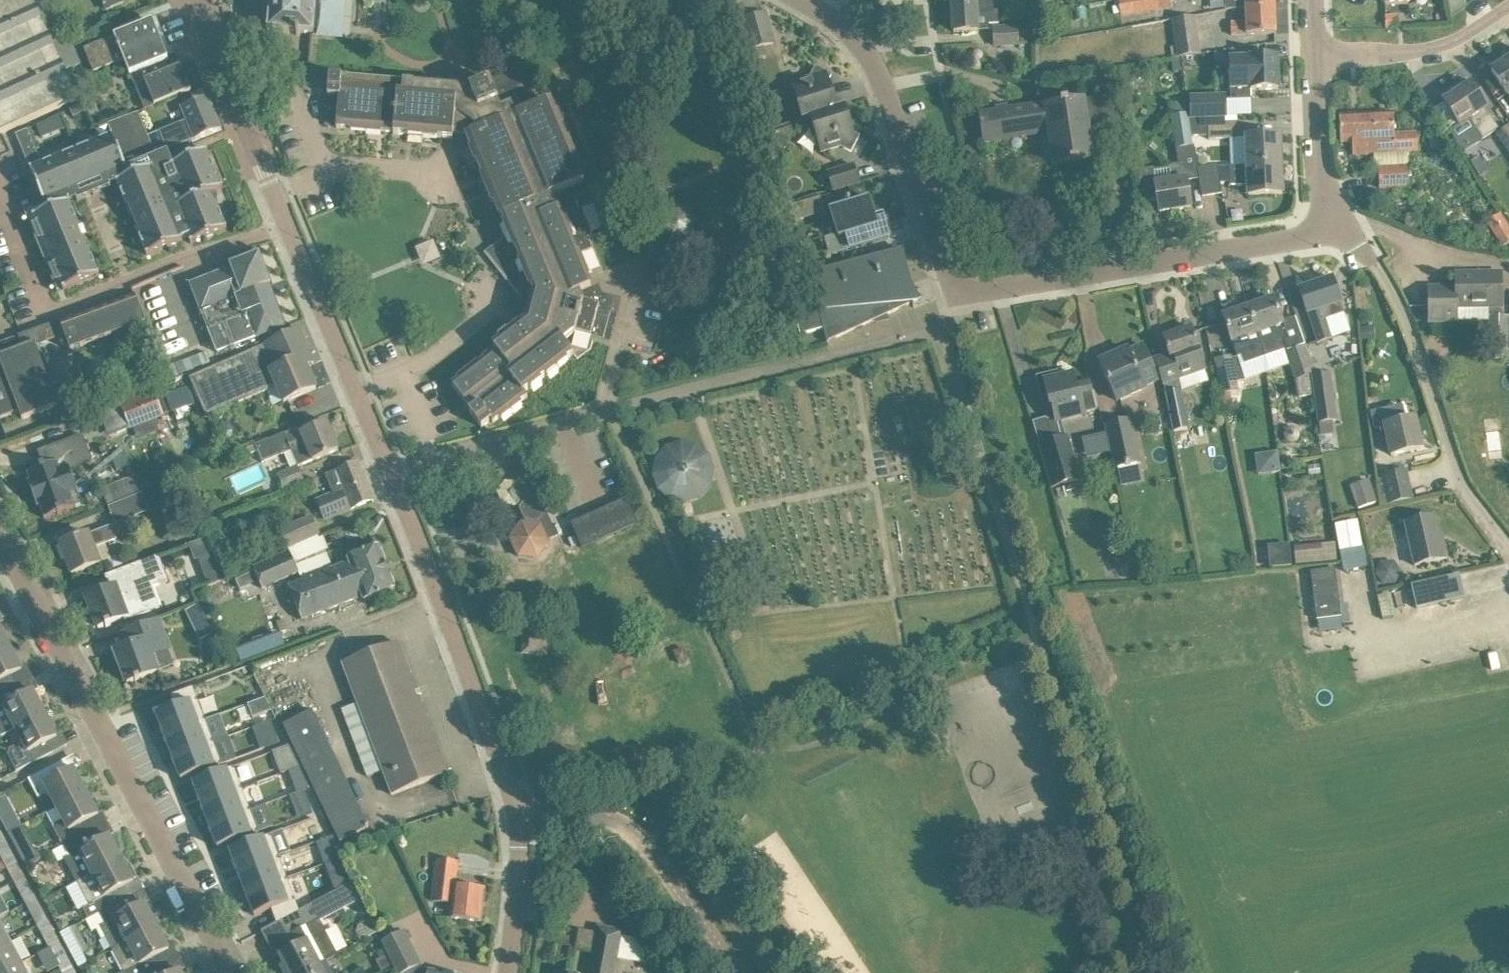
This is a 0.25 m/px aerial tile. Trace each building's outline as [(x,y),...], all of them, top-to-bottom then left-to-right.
[(79,99),(65,71),(83,64),(53,0),(0,0),(0,135),(79,99)] [(106,10),(123,3),(121,0),(102,0),(106,10)] [(297,33),(297,35),(300,36),(300,33),(314,34),(314,30),(319,30),(319,35),(328,35),(335,36),(335,35),(338,36),(341,8),(342,0),(321,0),(321,2),(316,2),(316,0),(271,0),(269,30),(288,32),(297,33)] [(993,0),(962,0),(952,1),(954,32),(989,30),(989,25),(999,24),(998,11),(994,12),(993,0)] [(1135,10),(1137,17),(1177,9),(1175,0),(1123,0),(1126,12),(1135,10)] [(1227,9),(1246,9),(1275,7),(1275,0),(1226,0),(1227,9)] [(1246,9),(1246,22),(1232,23),(1232,35),(1276,34),(1275,7),(1246,9)] [(743,19),(752,49),(774,43),(765,12),(743,19)] [(1386,29),(1399,29),(1398,15),(1385,15),(1386,29)] [(1177,58),(1202,54),(1196,16),(1172,19),(1177,58)] [(134,29),(84,50),(93,73),(124,61),(129,75),(130,75),(166,60),(167,60),(168,59),(153,22),(141,26),(134,29)] [(993,27),(994,47),(1020,46),(1019,25),(993,27)] [(1250,58),(1230,58),(1231,90),(1231,100),(1253,99),(1253,90),(1258,90),(1278,89),(1277,57),(1273,57),(1250,58)] [(1491,71),(1495,75),(1502,87),(1507,94),(1508,95),(1508,97),(1508,59),(1491,71)] [(166,60),(130,75),(135,88),(144,109),(154,105),(173,98),(191,90),(181,66),(171,70),(167,60),(166,60)] [(832,75),(816,67),(811,77),(792,84),(798,103),(803,120),(810,117),(821,113),(838,107),(829,80),(832,75)] [(500,341),(493,347),(495,349),(484,358),(485,360),(480,363),(479,362),(458,378),(459,380),(452,385),(471,410),(469,411),(482,428),(491,420),(493,423),(500,418),(501,419),(522,403),(521,402),(528,396),(524,392),(529,388),(531,389),(542,381),(541,379),(546,375),(547,377),(568,361),(567,359),(574,354),(564,341),(576,332),(611,341),(617,314),(610,313),(614,298),(601,295),(595,297),(587,279),(589,278),(579,254),(592,249),(587,238),(592,236),(581,209),(579,210),(576,201),(558,209),(552,195),(584,181),(578,167),(576,168),(564,142),(567,140),(561,126),(558,127),(553,115),(556,114),(550,100),(516,114),(512,105),(527,99),(515,69),(469,89),(414,84),(414,83),(330,75),(328,96),(329,96),(328,109),(338,110),(337,128),(352,129),(352,126),(381,128),(381,131),(394,133),(394,134),(409,135),(409,132),(438,135),(438,138),(453,139),(453,135),(466,136),(472,150),(475,148),(480,161),(477,162),(483,176),(486,175),(497,201),(494,203),(500,217),(502,216),(505,224),(503,224),(509,237),(489,252),(531,305),(527,321),(521,325),(520,324),(499,340),(500,341)] [(1487,107),(1471,84),(1444,102),(1459,126),(1473,117),(1478,124),(1474,126),(1483,140),(1498,129),(1494,123),(1496,122),(1486,107),(1487,107)] [(1094,161),(1089,126),(1121,121),(1117,94),(1045,106),(1045,103),(979,113),(983,143),(1048,133),(1054,167),(1094,161)] [(1226,96),(1190,97),(1191,117),(1191,119),(1227,118),(1226,96)] [(182,107),(187,121),(159,132),(161,136),(150,140),(151,144),(156,157),(166,153),(168,152),(168,151),(221,130),(208,97),(182,107)] [(1184,100),(1169,103),(1172,115),(1171,115),(1177,151),(1180,166),(1183,165),(1185,180),(1187,180),(1187,182),(1200,180),(1198,169),(1192,136),(1189,119),(1188,113),(1187,113),(1187,112),(1184,100)] [(838,107),(821,113),(810,117),(814,130),(822,153),(841,146),(852,152),(859,137),(854,134),(845,105),(838,107)] [(81,106),(71,111),(73,117),(84,112),(81,106)] [(111,136),(42,164),(28,129),(16,134),(22,148),(24,154),(27,160),(29,166),(30,169),(42,198),(44,202),(44,203),(45,203),(45,202),(125,169),(125,170),(127,169),(129,168),(138,164),(138,162),(144,159),(145,161),(156,157),(151,144),(150,140),(138,112),(108,124),(112,135),(111,135),(111,136)] [(1393,112),(1339,115),(1340,119),(1341,143),(1352,142),(1353,154),(1374,153),(1374,168),(1379,168),(1399,167),(1407,166),(1406,151),(1418,151),(1417,133),(1394,134),(1393,112)] [(60,117),(37,126),(42,138),(65,129),(60,117)] [(1227,118),(1191,119),(1194,137),(1209,136),(1209,140),(1238,139),(1238,121),(1227,121),(1227,118)] [(1496,134),(1508,155),(1508,126),(1496,134)] [(1260,136),(1246,137),(1247,167),(1273,166),(1277,166),(1281,165),(1280,135),(1275,136),(1260,136)] [(152,167),(117,181),(117,182),(117,183),(118,183),(123,195),(126,202),(127,205),(126,205),(127,207),(133,205),(134,208),(137,215),(133,217),(134,219),(138,217),(139,219),(142,227),(136,230),(137,232),(138,231),(142,241),(144,247),(147,253),(146,254),(147,255),(155,252),(183,241),(182,238),(188,236),(191,242),(190,242),(191,244),(227,229),(226,227),(221,215),(217,207),(217,205),(216,203),(211,206),(206,195),(223,188),(222,187),(216,189),(212,178),(218,176),(217,174),(216,175),(213,165),(208,154),(207,153),(208,152),(207,151),(201,153),(173,165),(171,165),(172,168),(155,175),(153,169),(153,168),(152,167)] [(855,165),(836,171),(828,173),(833,191),(860,182),(855,165)] [(1154,168),(1137,171),(1143,202),(1158,200),(1160,212),(1191,207),(1190,201),(1188,188),(1187,182),(1187,180),(1185,180),(1183,165),(1180,166),(1169,168),(1169,169),(1155,171),(1154,168)] [(1218,165),(1198,169),(1200,180),(1202,197),(1223,194),(1221,183),(1230,183),(1230,167),(1218,167),(1218,165)] [(1230,183),(1230,185),(1248,185),(1248,195),(1282,194),(1281,165),(1277,166),(1273,166),(1247,167),(1230,167),(1230,183)] [(1399,167),(1379,168),(1380,188),(1400,187),(1408,187),(1407,166),(1399,167)] [(849,205),(831,210),(839,239),(847,236),(851,249),(889,238),(885,223),(877,226),(869,199),(851,204),(850,200),(848,200),(849,205)] [(54,264),(56,270),(63,288),(64,290),(100,275),(99,273),(93,260),(90,253),(89,251),(90,251),(89,249),(83,252),(79,241),(83,240),(82,238),(78,239),(74,229),(80,226),(79,225),(69,203),(70,203),(69,201),(33,216),(34,217),(44,241),(37,244),(42,255),(47,267),(54,264)] [(805,201),(791,205),(795,218),(809,214),(805,201)] [(1503,246),(1508,241),(1508,222),(1502,212),(1487,222),(1503,246)] [(827,254),(829,263),(862,257),(860,248),(827,254)] [(909,284),(901,251),(902,251),(901,249),(810,273),(828,343),(829,342),(829,341),(912,303),(914,309),(915,309),(914,302),(921,299),(913,282),(909,284)] [(191,285),(201,312),(217,353),(246,342),(285,327),(269,285),(271,284),(260,255),(230,267),(231,269),(191,285)] [(801,283),(795,264),(794,261),(763,271),(770,293),(801,283)] [(1456,289),(1434,290),(1434,318),(1457,317),(1457,321),(1474,321),(1474,307),(1502,307),(1501,277),(1456,278),(1456,289)] [(1333,279),(1299,290),(1301,295),(1305,309),(1311,325),(1318,344),(1331,339),(1350,332),(1344,313),(1333,279)] [(1274,299),(1249,308),(1263,348),(1264,356),(1287,348),(1284,341),(1288,339),(1283,324),(1274,299)] [(70,351),(146,323),(138,301),(62,329),(70,351)] [(1263,348),(1249,308),(1223,317),(1232,341),(1238,357),(1243,355),(1246,363),(1264,356),(1263,348)] [(787,317),(796,351),(819,345),(810,311),(787,317)] [(1508,345),(1508,316),(1487,315),(1488,344),(1496,344),(1496,361),(1508,361),(1508,345)] [(1169,354),(1155,359),(1162,378),(1164,385),(1205,371),(1206,371),(1200,351),(1198,346),(1192,328),(1163,337),(1165,341),(1169,354)] [(316,389),(306,366),(314,363),(299,329),(189,377),(206,416),(222,409),(222,410),(275,387),(283,404),(316,389)] [(19,412),(22,419),(59,405),(51,386),(35,343),(17,349),(0,356),(0,361),(1,364),(0,365),(0,419),(19,412)] [(1100,362),(1117,400),(1146,388),(1144,385),(1159,379),(1144,345),(1129,352),(1128,349),(1100,362)] [(1287,352),(1291,363),(1296,379),(1296,378),(1299,397),(1312,395),(1309,374),(1316,371),(1307,345),(1287,352)] [(199,354),(203,365),(211,362),(206,351),(199,354)] [(1229,392),(1238,391),(1231,357),(1215,360),(1222,393),(1220,394),(1222,407),(1232,405),(1229,392)] [(191,358),(183,361),(188,372),(195,369),(191,358)] [(175,364),(168,367),(172,378),(180,375),(175,364)] [(1052,406),(1055,417),(1056,421),(1085,414),(1084,413),(1097,410),(1090,380),(1075,384),(1073,374),(1058,378),(1057,372),(1037,377),(1042,397),(1048,395),(1050,406),(1052,406)] [(1332,422),(1338,421),(1331,373),(1311,376),(1320,437),(1334,435),(1332,422)] [(154,388),(121,401),(107,406),(117,432),(136,425),(164,415),(154,388)] [(190,405),(194,404),(188,388),(168,395),(178,421),(194,416),(190,405)] [(1182,391),(1166,394),(1174,432),(1175,431),(1190,428),(1182,391)] [(1372,413),(1377,432),(1386,429),(1392,455),(1403,453),(1422,448),(1415,419),(1404,421),(1401,406),(1381,411),(1372,413)] [(1107,425),(1116,467),(1139,462),(1130,420),(1107,425)] [(255,446),(263,463),(291,451),(298,468),(339,450),(326,422),(301,432),(302,433),(288,439),(285,433),(255,446)] [(1504,431),(1483,434),(1487,467),(1508,464),(1504,431)] [(40,468),(27,473),(28,474),(31,480),(30,481),(29,480),(27,481),(30,489),(34,499),(37,507),(39,507),(38,506),(39,506),(40,505),(44,516),(44,517),(45,519),(58,514),(62,513),(62,512),(66,510),(75,507),(75,506),(74,506),(74,505),(69,494),(77,491),(77,492),(79,491),(70,468),(92,459),(82,434),(45,449),(51,464),(45,466),(44,465),(44,466),(40,467),(40,468)] [(1040,445),(1052,487),(1079,479),(1067,437),(1040,445)] [(663,495),(672,501),(683,503),(693,501),(702,495),(709,487),(713,477),(713,467),(709,457),(702,449),(693,443),(683,441),(672,443),(663,449),(656,457),(653,467),(653,477),(656,487),(663,495)] [(1277,471),(1276,451),(1254,452),(1255,472),(1277,471)] [(336,487),(338,492),(318,501),(325,519),(373,500),(357,461),(326,474),(331,488),(336,487)] [(285,490),(303,484),(296,467),(278,473),(285,490)] [(1407,471),(1383,476),(1377,477),(1381,506),(1392,504),(1413,499),(1407,471)] [(108,506),(142,492),(136,476),(101,490),(108,506)] [(1368,478),(1349,485),(1358,508),(1377,501),(1368,478)] [(108,506),(116,525),(150,511),(142,492),(108,506)] [(511,493),(516,506),(518,504),(521,506),(519,508),(525,520),(527,520),(527,524),(522,523),(511,539),(519,556),(538,558),(549,542),(541,525),(536,525),(536,521),(538,521),(546,510),(540,498),(537,498),(527,497),(526,499),(523,497),(524,495),(511,493)] [(638,524),(635,518),(627,499),(571,524),(582,549),(638,524)] [(288,549),(321,535),(312,515),(280,529),(288,549)] [(1434,516),(1415,521),(1405,523),(1415,566),(1448,558),(1444,541),(1440,541),(1434,516)] [(1335,524),(1339,552),(1341,552),(1362,548),(1363,548),(1364,548),(1364,547),(1362,547),(1357,521),(1335,524)] [(75,539),(61,544),(72,574),(100,563),(94,548),(117,539),(111,525),(89,534),(79,537),(79,535),(75,536),(75,539)] [(205,539),(189,545),(193,554),(202,558),(211,554),(205,539)] [(1335,543),(1294,547),(1296,564),(1337,561),(1335,543)] [(1290,545),(1271,547),(1273,568),(1292,566),(1290,545)] [(379,546),(348,558),(350,562),(289,585),(302,620),(363,596),(364,600),(395,588),(379,546)] [(1362,548),(1341,552),(1345,571),(1367,568),(1363,548),(1362,548)] [(263,589),(276,584),(300,573),(289,550),(253,567),(254,569),(235,577),(241,589),(259,581),(263,589)] [(99,627),(105,625),(106,625),(106,626),(111,625),(110,623),(125,617),(126,620),(161,607),(154,586),(169,580),(159,554),(144,560),(105,575),(110,589),(87,597),(99,627)] [(1379,583),(1400,582),(1399,561),(1378,562),(1379,583)] [(1336,569),(1311,572),(1317,620),(1318,620),(1319,631),(1342,629),(1341,622),(1341,617),(1340,605),(1336,569)] [(1462,577),(1414,588),(1419,611),(1467,601),(1462,577)] [(203,611),(217,603),(210,590),(196,597),(198,602),(203,611)] [(188,608),(185,609),(191,622),(205,615),(203,611),(198,602),(191,606),(188,608)] [(131,631),(135,644),(115,651),(128,683),(135,680),(136,681),(139,680),(139,678),(157,672),(152,657),(168,650),(157,620),(121,633),(122,634),(131,631)] [(9,646),(0,629),(0,651),(9,646)] [(358,704),(342,710),(368,777),(383,771),(392,795),(429,781),(448,774),(399,643),(343,664),(353,691),(358,704)] [(17,685),(12,675),(22,670),(9,646),(0,651),(0,694),(17,685)] [(1,737),(16,730),(45,714),(33,691),(23,696),(17,685),(0,694),(0,735),(1,737)] [(175,707),(156,714),(164,736),(206,720),(193,687),(171,695),(175,707)] [(266,697),(248,703),(253,717),(273,710),(266,697)] [(284,724),(292,742),(340,841),(369,827),(321,728),(313,710),(284,724)] [(22,743),(10,749),(8,757),(16,772),(53,753),(47,742),(57,737),(45,714),(16,730),(22,743)] [(206,720),(164,736),(173,758),(214,742),(206,720)] [(272,721),(256,727),(260,738),(276,732),(272,721)] [(214,742),(173,758),(181,780),(222,764),(214,742)] [(289,744),(273,750),(277,760),(294,754),(289,744)] [(74,769),(64,774),(58,763),(28,779),(38,798),(49,792),(57,807),(86,792),(74,769)] [(193,782),(201,804),(242,788),(234,766),(193,782)] [(300,766),(290,770),(295,784),(306,780),(300,766)] [(251,810),(242,788),(201,804),(209,826),(251,810)] [(298,792),(290,795),(298,817),(313,811),(305,790),(298,792)] [(57,807),(64,820),(53,826),(58,835),(64,846),(94,830),(89,821),(98,815),(86,792),(57,807)] [(5,830),(18,825),(7,796),(0,799),(0,818),(5,830)] [(251,810),(209,826),(218,848),(259,832),(251,810)] [(94,830),(64,846),(70,857),(65,860),(77,882),(121,859),(109,836),(99,841),(94,830)] [(13,853),(2,831),(0,832),(0,856),(2,859),(13,853)] [(271,834),(230,850),(238,872),(279,856),(271,834)] [(14,882),(25,875),(13,853),(2,859),(14,882)] [(279,856),(238,872),(246,894),(287,878),(279,856)] [(339,858),(326,864),(329,871),(342,866),(339,858)] [(77,882),(90,906),(83,910),(89,919),(99,914),(129,898),(124,887),(133,882),(121,859),(77,882)] [(438,860),(433,901),(453,903),(451,918),(481,922),(485,889),(460,886),(463,863),(438,860)] [(26,904),(37,898),(25,875),(14,882),(26,904)] [(287,878),(246,894),(254,916),(273,909),(278,922),(284,919),(300,911),(287,878)] [(278,955),(288,972),(301,972),(327,960),(338,953),(321,920),(360,899),(351,883),(312,904),(300,911),(284,919),(297,944),(278,955)] [(37,926),(49,920),(37,898),(26,904),(37,926)] [(101,927),(113,949),(157,926),(145,903),(135,908),(129,898),(99,914),(105,924),(101,927)] [(49,948),(61,942),(49,920),(37,926),(49,948)] [(62,920),(56,923),(61,933),(72,927),(70,923),(62,920)] [(0,923),(0,946),(9,941),(0,923)] [(113,949),(124,972),(122,972),(149,972),(165,965),(159,954),(169,949),(157,926),(113,949)] [(589,972),(615,972),(618,955),(623,931),(598,926),(593,950),(594,950),(589,972)] [(427,971),(423,970),(404,932),(382,942),(397,972),(442,972),(427,971)] [(9,941),(0,946),(0,972),(3,972),(21,963),(9,941)] [(61,971),(73,965),(61,942),(49,948),(61,971)] [(82,951),(73,956),(79,967),(88,962),(82,952),(82,951)] [(327,960),(301,972),(333,972),(327,960)] [(79,967),(82,972),(89,972),(90,967),(88,962),(79,967)] [(21,963),(3,972),(26,972),(21,963)] [(73,965),(61,971),(62,972),(77,972),(73,965)] [(149,972),(169,972),(165,965),(149,972)]
